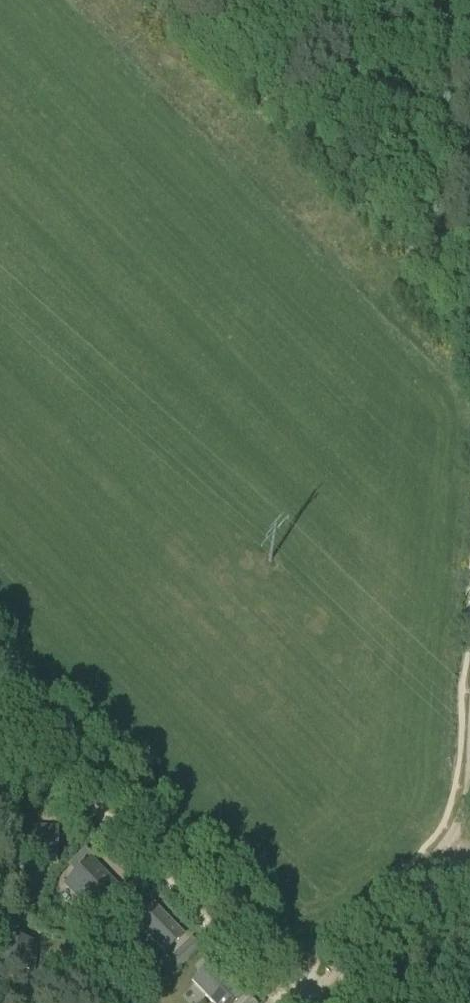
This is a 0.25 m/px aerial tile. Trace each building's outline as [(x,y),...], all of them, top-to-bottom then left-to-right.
[(57,834),(18,831),(16,859),(55,861),(57,834)] [(69,883),(96,911),(116,892),(89,864),(69,883)] [(154,905),(134,923),(164,954),(183,936),(154,905)] [(169,959),(179,969),(201,948),(191,938),(169,959)] [(32,984),(35,957),(30,957),(31,945),(4,941),(0,978),(0,980),(27,983),(32,984)] [(192,984),(211,1002),(235,1002),(242,996),(212,965),(192,984)]
